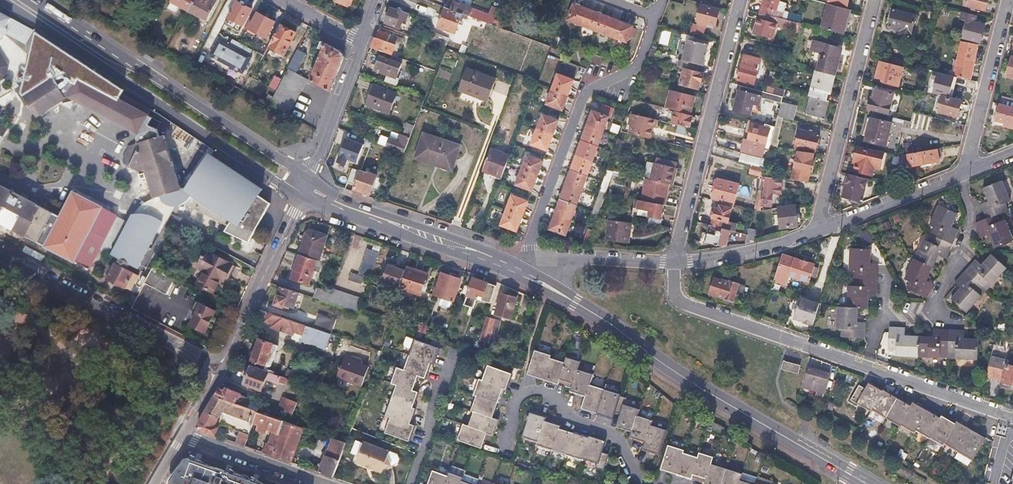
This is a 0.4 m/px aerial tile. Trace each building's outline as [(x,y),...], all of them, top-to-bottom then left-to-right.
[(168,8),(176,13),(180,5),(189,10),(195,0),(172,0),(168,8)] [(189,10),(207,19),(217,0),(195,0),(189,10)] [(761,1),(758,13),(781,19),(782,12),(776,11),(779,0),(758,0),(758,1),(761,1)] [(962,5),(983,11),(986,0),(963,0),(962,5)] [(251,9),(236,1),(223,25),(238,34),(251,9)] [(483,12),(453,1),(450,9),(468,15),(480,20),(483,12)] [(847,10),(826,4),(819,28),(841,33),(843,24),(847,10)] [(588,11),(572,6),(566,21),(582,27),(588,11)] [(719,11),(700,6),(696,22),(699,23),(698,26),(705,27),(706,24),(714,27),(719,11)] [(408,13),(390,7),(384,23),(399,28),(402,19),(406,20),(408,13)] [(450,9),(444,7),(437,26),(455,33),(457,27),(460,28),(461,25),(458,23),(461,17),(467,19),(468,15),(450,9)] [(914,15),(892,9),(887,27),(899,30),(898,33),(909,36),(914,15)] [(603,17),(588,11),(582,27),(597,32),(603,17)] [(275,22),(257,12),(249,28),(267,38),(275,22)] [(495,17),(483,12),(480,20),(492,24),(495,17)] [(758,13),(754,25),(751,24),(750,28),(753,29),(752,34),(771,39),(772,36),(768,35),(771,24),(775,25),(779,26),(781,19),(758,13)] [(617,22),(603,17),(597,32),(611,37),(617,22)] [(982,25),(964,21),(960,39),(977,44),(982,25)] [(631,28),(617,22),(611,37),(626,43),(631,28)] [(296,33),(280,25),(268,47),(284,55),(296,33)] [(389,34),(377,30),(370,48),(391,55),(393,48),(397,49),(398,46),(386,42),(389,34)] [(81,78),(121,99),(125,90),(39,33),(24,93),(26,97),(54,78),(57,80),(66,76),(77,82),(79,84),(81,78)] [(448,39),(433,34),(430,43),(443,47),(444,48),(448,39)] [(708,44),(689,39),(684,60),(681,59),(679,68),(684,69),(695,72),(697,64),(702,65),(708,44)] [(315,59),(318,60),(310,81),(330,92),(343,57),(342,55),(342,53),(324,43),(321,52),(317,50),(315,55),(316,55),(315,59)] [(812,54),(819,56),(815,71),(833,76),(835,70),(838,71),(840,63),(837,62),(840,49),(815,43),(812,54)] [(976,46),(959,43),(953,76),(970,79),(976,46)] [(306,53),(297,49),(287,68),(296,73),(306,53)] [(7,76),(8,66),(0,52),(0,79),(7,76)] [(746,56),(740,54),(738,63),(744,64),(746,56)] [(400,64),(379,56),(374,70),(395,78),(400,64)] [(759,59),(746,56),(744,64),(757,68),(759,59)] [(902,67),(878,61),(874,77),(883,80),(883,82),(896,86),(902,67)] [(744,64),(738,63),(736,72),(739,72),(741,65),(744,66),(744,64)] [(741,65),(739,72),(737,81),(753,85),(757,68),(744,64),(744,66),(741,65)] [(287,68),(281,79),(275,90),(296,101),(307,79),(296,73),(287,68)] [(495,80),(466,69),(458,90),(476,97),(477,95),(487,99),(495,80)] [(695,72),(684,69),(680,85),(698,89),(699,83),(700,83),(703,73),(695,72)] [(642,70),(639,79),(644,80),(647,71),(642,70)] [(815,71),(814,71),(807,96),(810,97),(827,102),(833,76),(815,71)] [(281,79),(273,74),(267,85),(275,90),(281,79)] [(573,81),(558,75),(552,90),(567,96),(573,81)] [(66,76),(56,81),(68,99),(66,100),(66,103),(74,102),(75,100),(69,96),(77,82),(66,76)] [(965,80),(951,76),(949,84),(963,87),(965,80)] [(54,78),(26,97),(40,118),(66,100),(68,99),(56,81),(54,78)] [(75,100),(142,135),(152,116),(121,99),(81,78),(79,84),(77,82),(69,96),(75,100)] [(397,94),(373,85),(366,105),(389,113),(397,94)] [(772,95),(740,86),(733,111),(749,116),(754,96),(770,100),(772,95)] [(870,100),(868,99),(866,109),(886,114),(892,94),(873,89),(870,100)] [(267,95),(264,102),(288,115),(296,101),(275,90),(271,97),(267,95)] [(567,96),(552,90),(546,106),(561,111),(567,96)] [(694,98),(670,92),(666,109),(689,115),(694,98)] [(782,97),(772,95),(770,100),(780,103),(782,97)] [(1000,96),(999,104),(1011,107),(1012,99),(1000,96)] [(827,102),(810,97),(805,115),(822,119),(827,102)] [(960,101),(941,97),(937,112),(956,117),(960,101)] [(792,107),(780,104),(777,117),(789,120),(792,107)] [(998,104),(994,121),(1003,123),(1002,126),(1012,129),(1012,108),(998,104)] [(608,117),(593,111),(587,127),(602,132),(608,117)] [(692,118),(674,113),(671,125),(688,130),(692,118)] [(627,127),(622,126),(620,132),(651,140),(655,128),(657,129),(659,122),(631,115),(627,127)] [(156,198),(184,190),(168,135),(162,137),(160,130),(151,125),(155,118),(152,116),(142,135),(139,138),(140,143),(139,144),(141,148),(132,165),(132,168),(142,173),(144,179),(150,178),(156,198)] [(557,122),(542,116),(537,130),(552,136),(557,122)] [(891,124),(869,118),(863,140),(885,146),(891,124)] [(413,126),(408,124),(405,133),(410,135),(413,126)] [(195,138),(175,125),(169,135),(189,149),(195,138)] [(763,128),(751,125),(746,141),(743,140),(742,145),(768,152),(769,149),(774,128),(764,125),(763,128)] [(602,132),(587,127),(582,142),(597,147),(602,132)] [(552,136),(537,130),(531,146),(546,152),(552,136)] [(818,136),(797,130),(793,147),(814,152),(818,136)] [(402,135),(392,131),(386,147),(397,151),(403,153),(410,135),(405,133),(404,132),(402,135)] [(460,146),(423,133),(414,157),(451,170),(460,146)] [(346,166),(347,161),(357,164),(363,143),(343,138),(336,163),(346,166)] [(597,147),(582,142),(576,156),(592,162),(597,147)] [(768,152),(742,145),(740,154),(750,157),(757,158),(766,160),(768,152)] [(873,152),(855,147),(851,163),(857,164),(855,172),(870,176),(872,168),(878,170),(882,152),(873,150),(873,152)] [(936,148),(906,154),(909,166),(938,160),(936,148)] [(403,153),(397,151),(392,165),(398,168),(403,153)] [(812,154),(796,152),(789,180),(807,182),(810,170),(811,171),(814,161),(811,160),(812,154)] [(508,160),(488,153),(480,175),(488,178),(488,176),(501,181),(506,165),(508,160)] [(184,190),(163,197),(165,201),(169,204),(178,207),(188,204),(195,196),(234,222),(227,231),(249,244),(270,205),(259,197),(263,190),(213,156),(211,155),(189,188),(187,191),(184,190)] [(592,162),(576,156),(571,171),(587,176),(592,162)] [(542,162),(527,157),(522,171),(537,177),(542,162)] [(661,166),(655,165),(650,181),(672,187),(676,170),(666,168),(667,165),(661,164),(661,166)] [(764,169),(750,166),(748,173),(762,177),(764,169)] [(367,174),(352,168),(347,182),(355,185),(354,188),(369,194),(376,176),(368,172),(367,174)] [(627,175),(607,169),(602,182),(598,192),(605,194),(611,175),(623,179),(623,177),(626,178),(627,175)] [(537,177),(522,171),(516,186),(531,192),(537,177)] [(587,176),(571,171),(566,186),(581,191),(587,176)] [(866,179),(847,175),(842,197),(860,201),(866,179)] [(488,176),(488,178),(487,181),(499,185),(501,181),(488,176)] [(760,185),(761,185),(760,191),(762,192),(760,207),(771,208),(772,194),(768,193),(769,184),(773,185),(774,179),(762,177),(760,185)] [(1001,180),(981,187),(986,201),(979,203),(985,219),(996,215),(1007,210),(1004,202),(1009,200),(1001,180)] [(739,187),(717,181),(712,199),(722,202),(721,204),(733,207),(739,187)] [(668,186),(653,182),(648,203),(663,207),(668,186)] [(50,248),(88,268),(98,249),(115,216),(116,214),(78,193),(67,215),(54,208),(52,212),(0,185),(0,222),(50,248)] [(581,191),(566,186),(560,201),(576,206),(581,191)] [(760,191),(758,191),(753,212),(759,211),(760,207),(762,192),(760,191)] [(527,202),(512,197),(506,211),(522,217),(527,202)] [(576,206),(560,201),(555,215),(571,221),(576,206)] [(648,203),(642,202),(638,216),(649,219),(647,227),(661,229),(662,222),(665,223),(666,216),(664,216),(666,207),(663,207),(648,203)] [(955,213),(936,205),(927,225),(932,228),(929,235),(951,244),(957,230),(949,226),(955,213)] [(794,206),(778,209),(780,229),(797,226),(794,206)] [(125,228),(112,253),(111,253),(111,254),(120,258),(129,263),(138,268),(161,223),(144,215),(144,213),(144,211),(144,209),(141,208),(139,207),(138,207),(136,208),(134,210),(132,213),(131,216),(130,219),(131,221),(131,222),(128,228),(125,227),(125,228)] [(142,207),(141,207),(139,207),(141,208),(144,209),(144,211),(144,213),(144,215),(161,223),(163,219),(160,216),(157,214),(154,212),(150,210),(144,208),(142,207)] [(710,217),(712,220),(710,226),(726,230),(728,222),(731,210),(720,207),(719,210),(715,209),(711,211),(710,217)] [(522,217),(506,211),(501,226),(516,232),(522,217)] [(571,221),(555,215),(551,228),(566,234),(571,221)] [(985,219),(974,223),(979,237),(987,234),(992,248),(1011,241),(1003,220),(998,221),(996,215),(985,219)] [(119,218),(115,216),(98,249),(103,252),(110,239),(108,239),(119,218)] [(124,220),(119,218),(108,239),(110,239),(103,252),(106,254),(124,220)] [(631,224),(608,220),(604,240),(627,244),(631,224)] [(736,224),(728,222),(726,230),(730,231),(732,231),(734,232),(736,224)] [(708,232),(706,234),(704,241),(706,244),(724,248),(726,246),(730,231),(726,230),(710,226),(708,232)] [(311,230),(306,232),(299,254),(318,261),(327,236),(311,230)] [(593,232),(588,230),(583,242),(589,244),(593,232)] [(748,230),(747,235),(744,245),(753,243),(756,232),(748,230)] [(734,232),(732,231),(728,246),(736,247),(736,244),(744,246),(744,245),(747,235),(734,232)] [(926,242),(921,240),(912,259),(931,268),(936,255),(944,258),(951,244),(929,235),(926,242)] [(359,273),(369,276),(377,251),(367,248),(359,273)] [(870,250),(847,249),(847,271),(853,271),(852,278),(876,280),(876,264),(869,263),(870,250)] [(200,262),(206,266),(197,283),(213,292),(222,274),(226,276),(233,264),(207,250),(200,262)] [(318,261),(299,254),(290,278),(308,284),(314,265),(319,267),(321,262),(318,261)] [(975,258),(963,270),(980,286),(985,281),(989,285),(1006,268),(990,254),(981,264),(975,258)] [(783,256),(781,256),(773,281),(782,284),(786,285),(787,281),(789,276),(808,282),(813,265),(794,260),(783,256)] [(117,264),(115,263),(107,279),(125,288),(125,287),(130,290),(138,275),(126,269),(129,263),(120,258),(117,264)] [(931,268),(912,259),(903,280),(909,282),(906,289),(926,298),(933,283),(926,280),(931,268)] [(404,272),(387,266),(383,281),(399,286),(404,272)] [(153,267),(152,267),(144,282),(167,293),(174,279),(153,267)] [(405,269),(404,272),(399,286),(399,288),(419,295),(426,274),(406,267),(405,269)] [(952,282),(955,284),(958,287),(948,297),(964,312),(979,296),(975,292),(980,286),(963,270),(952,282)] [(460,279),(441,272),(434,294),(452,300),(460,279)] [(363,278),(350,274),(348,279),(361,284),(363,278)] [(495,286),(472,278),(466,296),(476,299),(477,295),(482,297),(480,301),(490,304),(495,286)] [(852,285),(846,285),(846,307),(857,307),(867,308),(868,295),(875,295),(876,280),(852,278),(852,285)] [(720,285),(712,282),(708,294),(732,302),(733,301),(738,303),(744,287),(730,282),(729,283),(722,280),(720,285)] [(299,292),(280,286),(275,304),(283,306),(283,304),(293,308),(299,292)] [(331,292),(317,287),(314,298),(328,302),(331,292)] [(332,289),(331,292),(328,302),(357,313),(362,300),(332,289)] [(507,296),(501,294),(496,309),(512,315),(517,299),(507,296)] [(818,302),(799,296),(792,318),(802,322),(802,324),(809,326),(809,324),(811,325),(817,306),(818,302)] [(196,306),(199,307),(190,324),(204,332),(208,323),(215,311),(198,302),(196,306)] [(846,307),(836,306),(835,330),(840,330),(840,337),(863,337),(863,323),(856,322),(857,307),(846,307)] [(496,309),(495,314),(510,319),(512,315),(496,309)] [(265,320),(273,322),(272,326),(293,333),(292,337),(300,340),(305,324),(268,312),(265,320)] [(334,320),(318,314),(313,327),(315,328),(330,333),(334,320)] [(494,319),(486,317),(479,341),(487,343),(494,319)] [(1004,324),(997,323),(995,329),(1003,331),(1004,324)] [(313,327),(305,324),(300,340),(309,344),(315,328),(313,327)] [(887,327),(887,332),(887,351),(895,352),(895,357),(916,358),(917,337),(903,336),(904,328),(887,327)] [(330,333),(315,328),(309,344),(310,344),(324,349),(330,333)] [(931,337),(917,337),(916,358),(937,359),(937,353),(945,353),(946,330),(931,329),(931,337)] [(962,330),(946,330),(945,353),(953,354),(953,359),(975,360),(976,340),(962,340),(962,330)] [(255,351),(252,350),(249,357),(252,358),(250,364),(264,370),(266,364),(271,365),(278,345),(259,338),(255,351)] [(439,349),(414,339),(408,354),(431,362),(434,363),(439,349)] [(992,345),(984,377),(1001,381),(1000,387),(1012,390),(1012,367),(1005,365),(1006,361),(1004,360),(1007,348),(992,345)] [(550,355),(535,350),(527,375),(542,380),(549,358),(550,355)] [(431,362),(408,354),(402,370),(418,376),(425,378),(431,362)] [(566,356),(564,362),(558,382),(572,386),(577,369),(579,361),(566,356)] [(368,366),(343,357),(336,377),(360,386),(368,366)] [(564,362),(549,358),(542,380),(557,385),(558,382),(564,362)] [(790,363),(783,362),(781,369),(788,371),(790,363)] [(800,365),(790,363),(788,371),(798,373),(800,365)] [(264,370),(250,364),(243,383),(254,387),(254,388),(261,391),(266,379),(278,383),(278,381),(286,384),(287,382),(290,383),(291,380),(264,370)] [(510,375),(486,366),(480,382),(502,389),(505,390),(510,375)] [(402,370),(395,368),(390,382),(396,384),(412,390),(418,376),(402,370)] [(817,370),(808,368),(803,388),(823,394),(829,374),(817,370)] [(592,374),(577,369),(572,386),(570,391),(585,396),(589,384),(592,374)] [(480,382),(477,380),(471,395),(475,396),(497,404),(502,389),(480,382)] [(858,386),(850,399),(870,411),(871,410),(882,391),(875,387),(868,383),(864,390),(858,386)] [(412,390),(396,384),(390,400),(412,408),(418,392),(412,390)] [(589,384),(585,396),(581,409),(596,414),(604,389),(589,384)] [(219,388),(215,396),(247,407),(251,398),(232,391),(232,390),(226,388),(225,390),(219,388)] [(619,394),(604,389),(596,414),(611,419),(614,412),(618,397),(619,394)] [(883,390),(882,391),(871,410),(884,418),(896,398),(890,394),(883,390)] [(247,407),(215,396),(200,419),(214,425),(218,417),(235,422),(237,423),(239,418),(252,422),(256,410),(247,407)] [(497,404),(475,396),(469,411),(472,412),(492,419),(497,404)] [(618,397),(614,412),(621,414),(617,426),(632,431),(637,415),(639,409),(624,404),(626,399),(618,397)] [(903,402),(896,398),(884,418),(898,426),(899,425),(910,406),(903,402)] [(288,403),(277,399),(274,407),(286,411),(288,403)] [(412,408),(390,400),(385,414),(391,416),(410,423),(415,409),(412,408)] [(912,402),(910,406),(899,425),(912,433),(914,430),(926,410),(919,406),(912,402)] [(271,429),(278,431),(273,444),(267,441),(263,452),(291,462),(298,442),(304,427),(256,410),(252,422),(253,422),(271,429)] [(940,419),(926,410),(914,430),(928,439),(940,419)] [(492,419),(472,412),(467,427),(486,434),(492,436),(497,421),(492,419)] [(545,417),(529,412),(521,438),(537,443),(544,421),(545,417)] [(652,419),(637,415),(632,431),(630,437),(645,442),(651,425),(652,419)] [(410,423),(391,416),(385,432),(409,441),(415,425),(410,423)] [(941,416),(940,419),(928,439),(941,447),(943,444),(955,424),(941,416)] [(237,423),(235,422),(233,428),(241,431),(249,434),(253,422),(252,422),(239,418),(237,423)] [(200,419),(197,425),(198,429),(214,435),(216,431),(218,426),(214,425),(200,419)] [(159,423),(154,421),(150,427),(156,430),(159,423)] [(559,426),(544,421),(537,443),(536,446),(551,451),(558,428),(559,426)] [(956,422),(955,424),(943,444),(956,452),(970,430),(956,422)] [(467,427),(461,425),(456,440),(481,449),(486,434),(467,427)] [(666,429),(651,425),(645,442),(643,449),(658,454),(666,429)] [(318,432),(304,427),(298,442),(312,448),(318,432)] [(574,433),(558,428),(551,451),(566,456),(574,433)] [(278,431),(271,429),(267,441),(273,444),(278,431)] [(984,438),(970,430),(956,452),(970,461),(984,438)] [(216,431),(214,435),(237,443),(238,439),(216,431)] [(249,434),(241,431),(238,439),(237,443),(245,446),(249,434)] [(327,435),(319,433),(316,441),(322,443),(323,440),(325,441),(327,435)] [(589,438),(574,433),(566,456),(581,461),(582,459),(589,438)] [(340,440),(346,442),(349,436),(342,434),(340,440)] [(326,455),(325,454),(318,472),(333,477),(346,442),(340,440),(332,437),(326,455)] [(589,437),(589,438),(582,459),(597,464),(596,468),(602,470),(607,456),(600,453),(604,442),(589,437)] [(362,447),(365,449),(387,457),(389,451),(364,441),(362,447)] [(683,450),(667,444),(660,469),(676,474),(683,452),(683,450)] [(365,449),(362,447),(356,462),(359,463),(365,449)] [(387,457),(365,449),(359,463),(382,472),(383,469),(391,465),(387,457)] [(699,451),(698,457),(691,477),(704,482),(710,463),(713,456),(699,451)] [(698,457),(683,452),(676,474),(691,479),(691,477),(698,457)] [(169,483),(256,483),(239,478),(210,468),(183,459),(169,483)] [(710,463),(704,482),(704,483),(721,483),(726,468),(710,463)] [(726,468),(721,483),(737,483),(739,479),(741,473),(726,468)] [(432,470),(427,483),(444,483),(447,476),(432,470)] [(447,476),(444,483),(459,483),(461,481),(462,477),(448,472),(447,476)]
